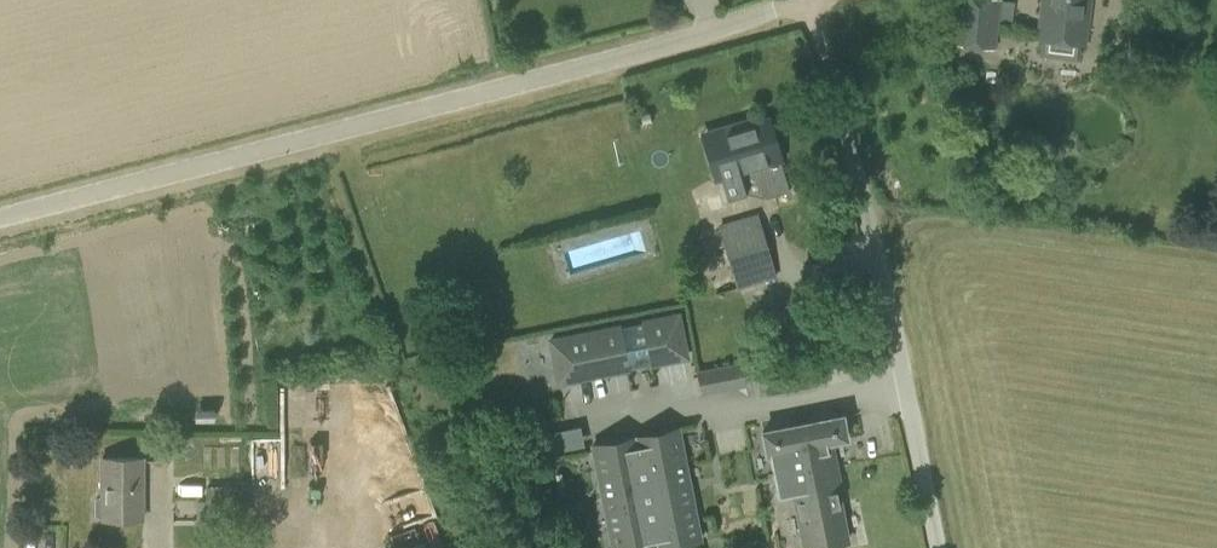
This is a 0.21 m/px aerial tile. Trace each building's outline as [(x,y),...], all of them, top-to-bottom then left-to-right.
[(998,1),(986,0),(956,0),(953,43),(994,47),(998,1)] [(1038,37),(1083,43),(1089,0),(1043,0),(1038,37)] [(750,195),(743,171),(756,167),(765,197),(790,189),(780,159),(769,120),(740,127),(738,123),(704,133),(718,178),(724,203),(750,195)] [(759,213),(719,224),(737,288),(777,277),(759,213)] [(678,314),(641,322),(621,326),(550,340),(559,382),(630,368),(630,367),(650,363),(650,364),(686,357),(678,314)] [(697,372),(702,394),(746,385),(742,363),(697,372)] [(804,547),(812,547),(846,541),(835,484),(838,483),(830,442),(846,439),(841,416),(762,432),(766,454),(769,454),(777,495),(793,492),(804,547)] [(700,539),(678,428),(592,446),(612,547),(655,547),(700,539)] [(101,519),(142,519),(142,458),(101,458),(101,519)] [(248,522),(248,486),(205,486),(205,522),(248,522)]
